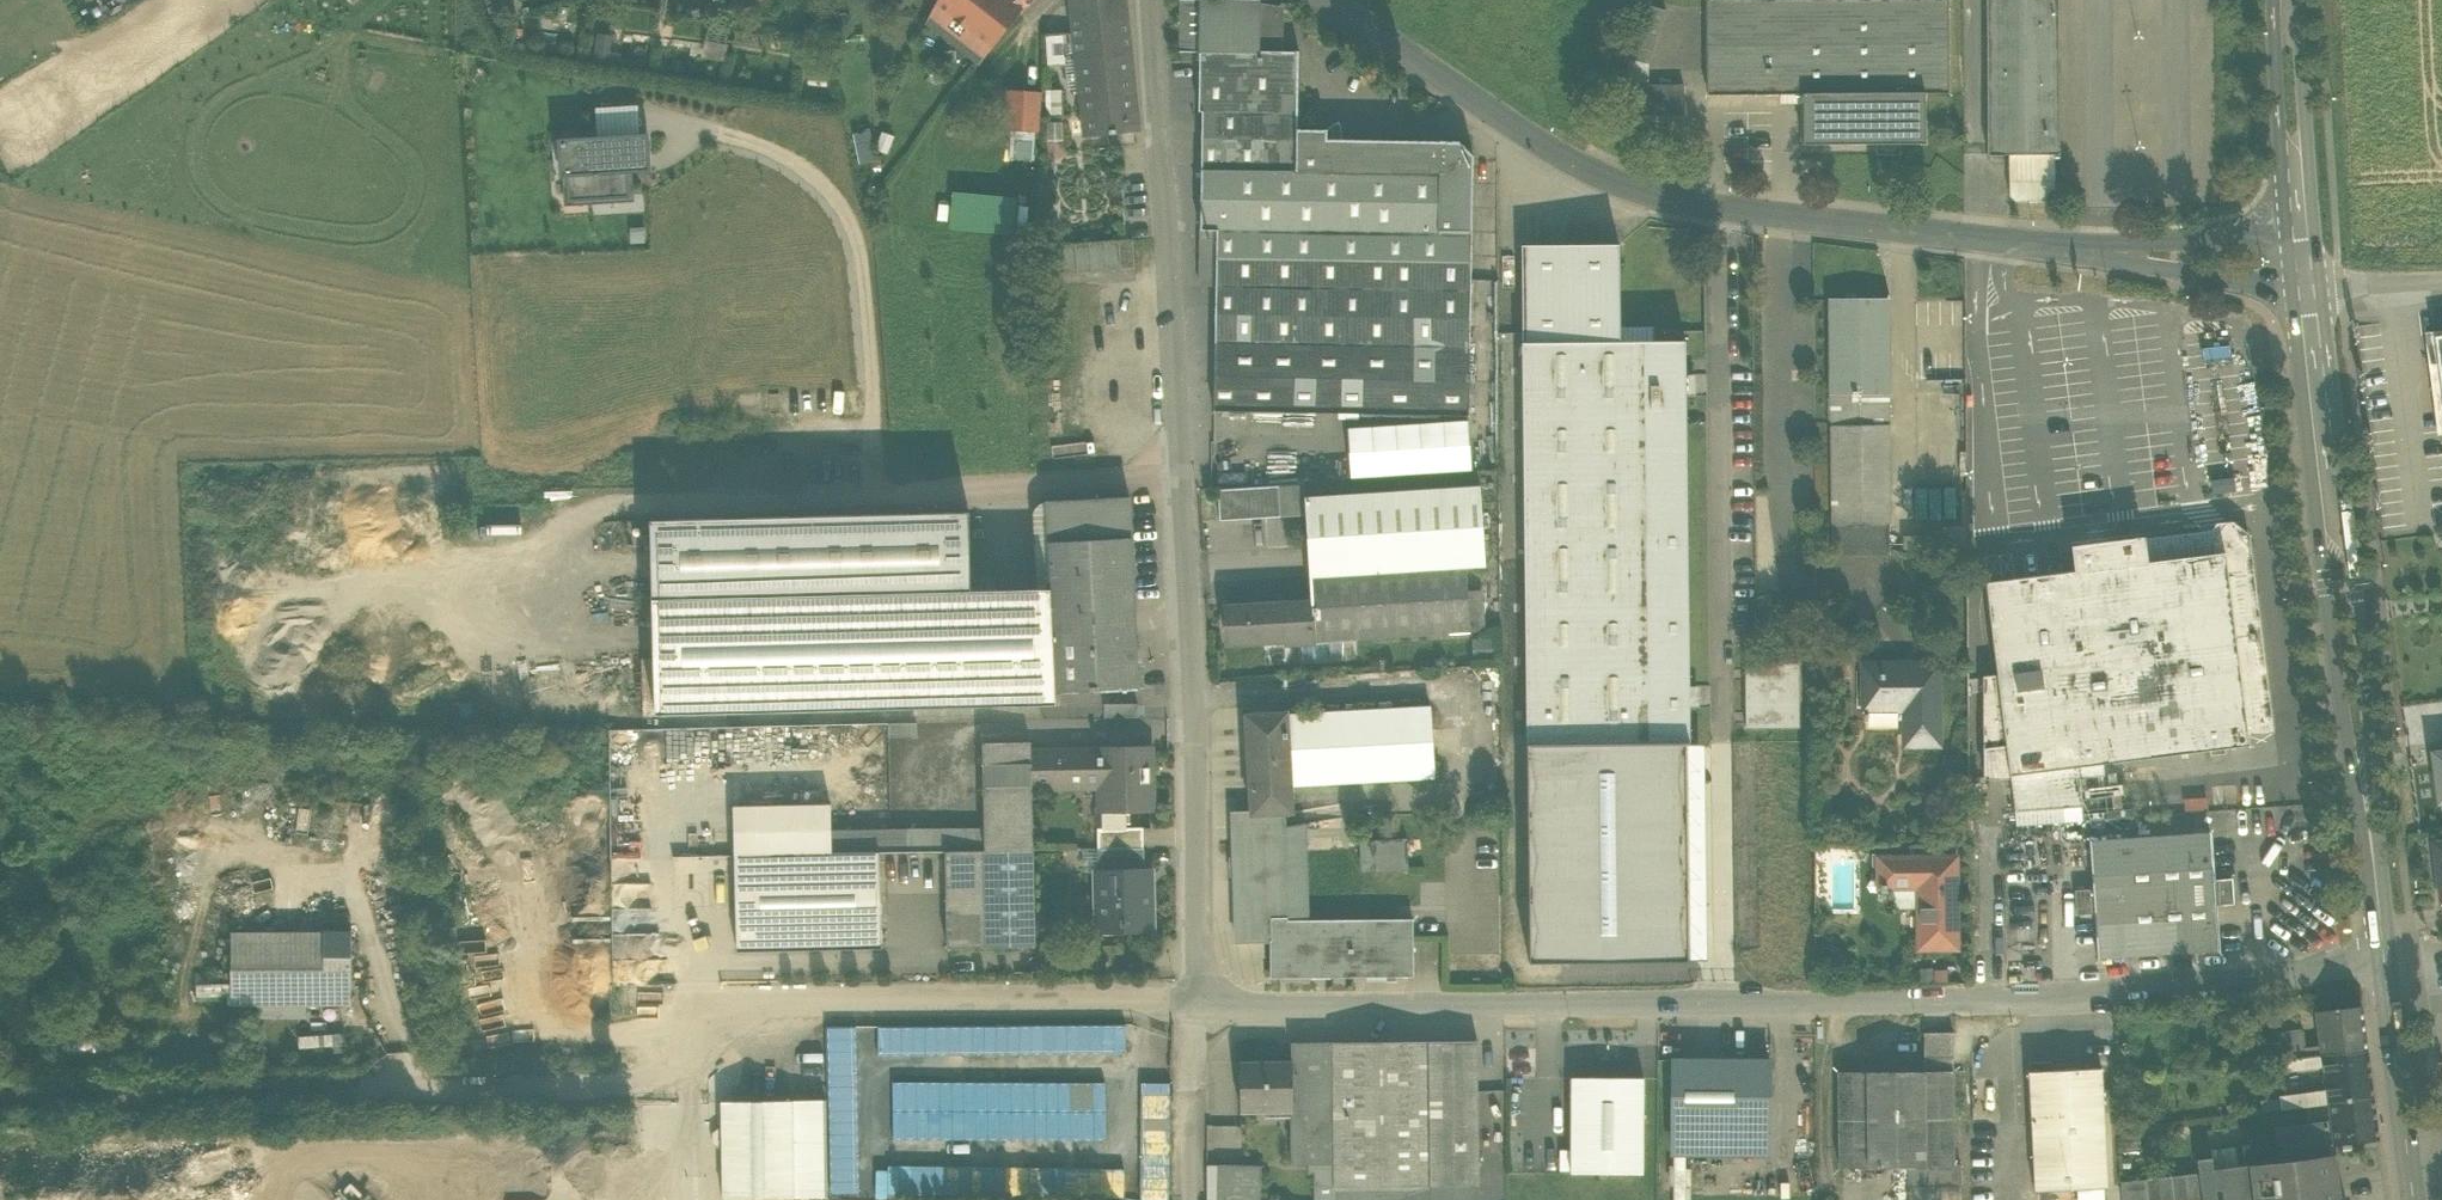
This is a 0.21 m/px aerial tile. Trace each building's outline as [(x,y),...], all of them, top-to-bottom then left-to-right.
[(991,48),(1023,8),(1012,0),(937,0),(935,4),(990,47),(991,48)] [(1033,0),(1012,0),(1023,8),(1033,0)] [(1077,59),(1130,55),(1124,0),(1071,0),(1077,59)] [(1259,51),(1259,2),(1259,0),(1180,0),(1179,51),(1200,51),(1200,50),(1259,51)] [(1925,143),(1925,93),(1949,93),(1948,0),(1706,0),(1707,95),(1803,94),(1803,144),(1925,143)] [(1987,155),(2009,155),(2054,154),(2059,154),(2058,5),(2058,0),(1986,0),(1987,155)] [(1626,56),(1648,63),(1665,9),(1638,1),(1621,55),(1626,56)] [(1259,51),(1283,51),(1283,7),(1259,2),(1259,51)] [(977,62),(990,47),(935,4),(926,22),(977,62)] [(614,35),(597,33),(592,62),(619,66),(621,52),(611,51),(614,35)] [(1047,35),(1049,64),(1064,64),(1062,33),(1047,35)] [(728,44),(705,40),(702,58),(725,61),(728,44)] [(1201,227),(1439,231),(1440,174),(1298,170),(1298,129),(1299,51),(1295,51),(1295,52),(1283,51),(1259,51),(1200,50),(1200,51),(1199,110),(1202,110),(1201,227)] [(1083,113),(1085,136),(1137,130),(1130,55),(1077,59),(1083,113)] [(1626,85),(1648,85),(1648,63),(1626,56),(1626,85)] [(1626,115),(1684,115),(1683,84),(1648,85),(1626,85),(1626,115)] [(1007,129),(1037,132),(1040,92),(1010,90),(1007,129)] [(1047,115),(1062,115),(1062,90),(1047,90),(1047,115)] [(597,136),(642,134),(640,104),(595,107),(597,136)] [(1327,129),(1298,129),(1298,170),(1440,174),(1439,231),(1471,232),(1473,156),(1459,141),(1341,139),(1332,126),(1327,129)] [(874,161),(867,129),(852,132),(859,164),(874,161)] [(597,136),(558,138),(560,177),(566,177),(568,202),(631,199),(629,173),(652,171),(650,133),(642,134),(597,136)] [(2009,196),(2015,202),(2048,202),(2054,195),(2054,154),(2009,155),(2009,196)] [(1018,197),(952,190),(948,227),(1014,234),(1018,197)] [(1216,285),(1215,343),(1470,347),(1471,232),(1439,231),(1201,227),(1200,244),(1200,285),(1216,285)] [(1118,240),(1120,269),(1134,268),(1132,239),(1118,240)] [(1061,245),(1063,273),(1120,269),(1117,240),(1061,245)] [(1522,245),(1523,342),(1620,341),(1619,244),(1522,245)] [(1832,523),(1889,523),(1889,425),(1888,300),(1830,300),(1831,426),(1832,523)] [(2441,399),(2441,335),(2434,336),(2441,399)] [(1686,341),(1620,341),(1523,342),(1521,342),(1526,743),(1690,741),(1686,341)] [(1468,415),(1470,347),(1215,343),(1214,410),(1468,415)] [(1467,419),(1348,428),(1351,478),(1471,469),(1467,419)] [(1304,484),(1279,486),(1281,517),(1307,515),(1306,497),(1304,484)] [(1218,489),(1219,520),(1281,517),(1279,486),(1218,489)] [(1312,604),(1314,641),(1355,638),(1373,637),(1470,631),(1466,564),(1484,563),(1480,486),(1306,497),(1307,515),(1312,604)] [(1046,501),(1049,542),(1131,538),(1129,497),(1046,501)] [(1049,542),(1046,501),(1039,503),(1032,513),(1036,588),(1051,588),(1049,542)] [(650,519),(652,598),(971,590),(969,511),(650,519)] [(2211,530),(2144,539),(2147,562),(2217,553),(2216,549),(2235,524),(2232,522),(2216,523),(2211,530)] [(1889,523),(1832,523),(1832,557),(1889,556),(1889,523)] [(2216,549),(2217,553),(2224,552),(2247,735),(2273,732),(2248,535),(2235,524),(2216,549)] [(2071,546),(2074,571),(2147,562),(2144,539),(2144,537),(2071,546)] [(1136,633),(1131,538),(1049,542),(1051,588),(1054,638),(1091,636),(1136,634),(1136,633)] [(2248,745),(2247,735),(2224,552),(2217,553),(2147,562),(2074,571),(1985,582),(1997,675),(2000,701),(2009,774),(2102,763),(2248,745)] [(1056,693),(1054,638),(1051,588),(1036,588),(971,590),(652,598),(655,714),(1056,704),(1056,693)] [(1276,639),(1277,664),(1357,659),(1355,638),(1314,641),(1312,604),(1283,605),(1282,603),(1265,604),(1265,605),(1225,608),(1227,641),(1276,639)] [(1136,634),(1091,636),(1094,691),(1139,689),(1136,634)] [(1056,693),(1094,691),(1091,636),(1054,638),(1056,693)] [(1355,638),(1357,659),(1375,657),(1373,637),(1355,638)] [(1911,745),(1940,745),(1939,662),(1863,663),(1864,703),(1911,703),(1911,745)] [(1745,664),(1745,728),(1799,728),(1798,663),(1745,664)] [(1983,676),(1983,704),(2000,701),(1997,675),(1983,676)] [(1984,775),(2009,774),(2000,701),(1983,704),(1984,775)] [(1104,717),(1137,717),(1137,703),(1104,703),(1104,717)] [(1286,713),(1290,785),(1434,777),(1430,705),(1286,713)] [(1251,812),(1252,813),(1284,812),(1292,811),(1290,785),(1286,713),(1286,712),(1246,714),(1251,812)] [(888,723),(888,737),(917,736),(916,722),(888,723)] [(1693,961),(1690,741),(1526,743),(1529,963),(1693,961)] [(1690,741),(1693,961),(1707,961),(1705,741),(1690,741)] [(982,743),(984,829),(984,851),(1033,850),(1031,789),(1030,751),(1030,742),(982,743)] [(1124,803),(1124,810),(1151,809),(1150,780),(1145,780),(1145,770),(1150,769),(1150,748),(1101,749),(1101,755),(1068,756),(1067,750),(1030,751),(1031,789),(1102,788),(1102,803),(1124,803)] [(2009,774),(2015,811),(2062,807),(2082,806),(2081,799),(2080,790),(2079,778),(2104,775),(2102,763),(2009,774)] [(2122,785),(2080,790),(2081,799),(2111,796),(2123,794),(2122,785)] [(2062,807),(2064,822),(2114,818),(2111,796),(2081,799),(2082,806),(2062,807)] [(879,853),(907,852),(907,830),(831,831),(831,804),(734,806),(735,855),(879,853)] [(2064,822),(2062,807),(2015,811),(2017,825),(2064,822)] [(1125,824),(1150,823),(1149,811),(1124,812),(1125,824)] [(1412,918),(1307,919),(1287,920),(1285,826),(1284,812),(1252,813),(1251,812),(1232,813),(1236,940),(1270,939),(1270,977),(1413,976),(1412,918)] [(1304,824),(1285,826),(1287,920),(1307,919),(1304,824)] [(1102,849),(1108,848),(1143,848),(1143,827),(1102,828),(1102,849)] [(984,829),(907,830),(907,852),(945,852),(984,851),(984,829)] [(2096,946),(2097,958),(2218,950),(2215,904),(2232,903),(2231,879),(2213,881),(2210,833),(2089,841),(2093,889),(2075,890),(2076,914),(2094,913),(2096,946)] [(1374,841),(1376,869),(1408,868),(1407,839),(1374,841)] [(1144,870),(1143,848),(1108,848),(1108,871),(1144,870)] [(1033,850),(984,851),(986,947),(1035,946),(1033,850)] [(947,948),(986,947),(984,851),(945,852),(947,948)] [(882,948),(879,853),(735,855),(737,951),(882,948)] [(1880,886),(1881,893),(1887,893),(1887,886),(1919,886),(1919,908),(1920,947),(1956,947),(1955,857),(1879,858),(1879,866),(1877,866),(1877,877),(1879,877),(1879,886),(1880,886)] [(1121,915),(1121,928),(1151,927),(1150,891),(1144,891),(1144,870),(1108,871),(1097,871),(1098,916),(1121,915)] [(1900,907),(1919,908),(1919,886),(1887,886),(1887,893),(1881,893),(1881,900),(1893,900),(1900,907)] [(232,1004),(350,1004),(350,933),(232,933),(232,1004)] [(2321,1045),(2322,1055),(2366,1049),(2361,1006),(2316,1012),(2321,1045)] [(1125,1022),(877,1025),(878,1056),(1126,1053),(1125,1022)] [(860,1192),(856,1025),(826,1026),(831,1193),(860,1192)] [(298,1045),(339,1043),(339,1032),(297,1035),(298,1045)] [(1923,1071),(1953,1071),(1953,1032),(1923,1032),(1923,1071)] [(2271,1042),(2274,1061),(2322,1055),(2321,1045),(2305,1047),(2304,1038),(2271,1042)] [(1476,1042),(1291,1043),(1292,1062),(1293,1062),(1293,1081),(1293,1110),(1291,1110),(1291,1163),(1315,1163),(1315,1199),(1478,1199),(1476,1042)] [(2366,1049),(2322,1055),(2323,1065),(2326,1091),(2328,1102),(2372,1097),(2366,1049)] [(2275,1071),(2323,1065),(2322,1055),(2274,1061),(2275,1071)] [(1672,1132),(1769,1132),(1770,1059),(1673,1058),(1672,1132)] [(1291,1110),(1293,1110),(1293,1081),(1293,1062),(1292,1062),(1240,1063),(1240,1111),(1291,1110)] [(2029,1071),(2031,1118),(2103,1115),(2101,1068),(2029,1071)] [(1907,1167),(1953,1167),(1953,1166),(1953,1071),(1923,1071),(1838,1072),(1839,1168),(1907,1167)] [(1571,1173),(1642,1174),(1643,1078),(1571,1077),(1571,1173)] [(1106,1081),(892,1082),(892,1140),(1106,1140),(1106,1081)] [(1170,1082),(1139,1083),(1140,1199),(1170,1199),(1170,1082)] [(1479,1088),(1479,1101),(1502,1101),(1502,1087),(1479,1088)] [(2281,1108),(2328,1102),(2326,1091),(2279,1097),(2281,1108)] [(2377,1139),(2372,1097),(2328,1102),(2333,1145),(2376,1139),(2377,1139)] [(826,1100),(793,1100),(721,1101),(721,1127),(720,1127),(713,1133),(713,1143),(720,1148),(722,1148),(722,1198),(794,1198),(827,1197),(826,1100)] [(2031,1118),(2035,1191),(2107,1188),(2103,1115),(2031,1118)] [(2275,1128),(2279,1161),(2329,1154),(2325,1122),(2275,1128)] [(1205,1123),(1206,1161),(1241,1161),(1241,1123),(1205,1123)] [(1769,1132),(1672,1132),(1672,1155),(1769,1155),(1769,1132)] [(2330,1154),(2329,1154),(2279,1161),(2212,1169),(2198,1171),(2198,1173),(2201,1199),(2336,1199),(2330,1154)] [(2196,1159),(2198,1171),(2212,1169),(2211,1158),(2196,1159)] [(888,1169),(876,1169),(875,1198),(887,1199),(887,1194),(1123,1198),(1124,1168),(888,1164),(888,1169)] [(1218,1165),(1207,1165),(1207,1199),(1217,1199),(1218,1165)] [(1261,1166),(1218,1165),(1217,1199),(1261,1199),(1261,1166)] [(1953,1167),(1907,1167),(1907,1186),(1909,1186),(1958,1186),(1961,1186),(1960,1166),(1953,1166),(1953,1167)] [(2147,1199),(2200,1199),(2201,1199),(2198,1173),(2145,1179),(2147,1199)] [(2122,1199),(2147,1199),(2145,1179),(2145,1178),(2121,1181),(2120,1182),(2122,1199)] [(1958,1186),(1909,1186),(1909,1199),(1958,1199),(1958,1186)]
